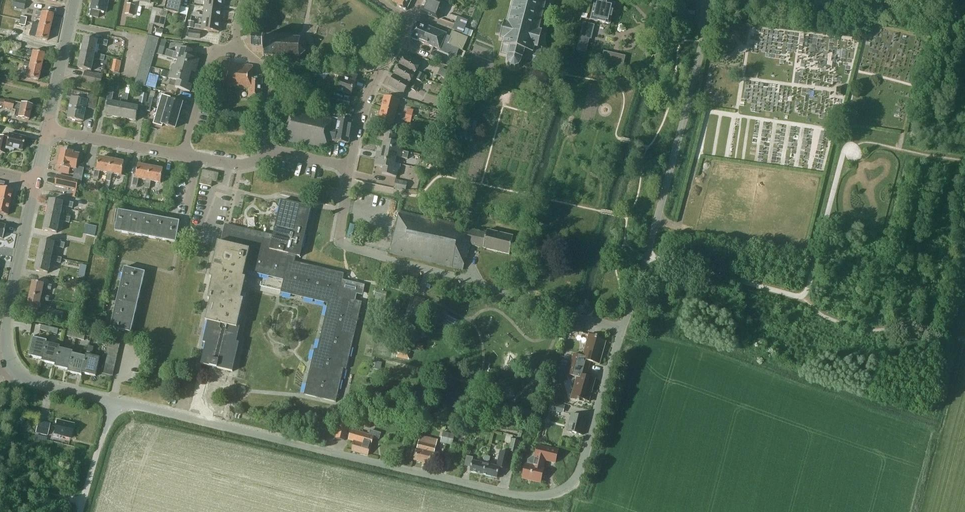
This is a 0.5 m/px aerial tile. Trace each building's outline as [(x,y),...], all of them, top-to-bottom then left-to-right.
[(11,7),(23,9),(25,1),(19,0),(13,0),(11,7)] [(106,13),(109,0),(93,0),(91,10),(92,10),(90,16),(99,18),(100,11),(106,13)] [(189,9),(181,7),(183,0),(167,0),(165,11),(153,8),(150,24),(164,28),(168,12),(179,15),(187,16),(189,9)] [(205,7),(223,9),(224,0),(206,0),(205,7)] [(412,0),(393,0),(392,3),(397,5),(396,6),(406,11),(412,0)] [(444,4),(434,0),(425,0),(421,12),(438,19),(444,4)] [(513,6),(511,6),(511,7),(512,8),(511,15),(509,15),(509,16),(510,17),(508,24),(504,22),(503,24),(499,23),(496,34),(501,35),(500,38),(500,37),(499,40),(504,41),(502,45),(501,46),(502,46),(500,55),(509,57),(508,60),(507,60),(507,61),(509,64),(507,65),(508,66),(509,65),(510,67),(510,69),(511,69),(511,68),(514,69),(514,70),(515,70),(516,69),(519,67),(519,69),(520,68),(520,67),(521,64),(524,65),(523,66),(530,68),(531,62),(538,64),(542,48),(539,47),(543,32),(538,31),(540,24),(541,25),(542,23),(541,23),(543,15),(545,14),(543,14),(545,6),(546,7),(547,5),(545,5),(546,0),(514,0),(513,6)] [(615,4),(597,0),(595,0),(590,21),(610,25),(615,4)] [(135,5),(127,3),(125,14),(133,16),(135,5)] [(205,7),(203,19),(221,21),(223,9),(205,7)] [(41,17),(39,24),(39,25),(50,28),(53,15),(36,11),(35,15),(41,17)] [(471,37),(473,31),(465,28),(468,21),(457,17),(452,30),(471,37)] [(220,33),(221,21),(203,19),(202,26),(196,25),(195,30),(220,33)] [(444,39),(445,38),(445,37),(445,36),(446,36),(446,35),(446,34),(417,22),(411,38),(440,49),(442,43),(443,41),(444,40),(444,39)] [(47,41),(50,28),(39,25),(39,24),(33,23),(32,27),(38,29),(36,38),(47,41)] [(593,25),(583,23),(580,37),(590,40),(593,25)] [(24,41),(26,34),(7,28),(4,35),(24,41)] [(188,37),(200,39),(201,32),(189,30),(188,37)] [(463,51),(468,38),(452,32),(450,37),(447,44),(455,48),(463,51)] [(147,43),(157,46),(159,39),(149,36),(147,43)] [(306,53),(306,46),(300,38),(264,37),(263,40),(253,40),(253,52),(263,52),(262,57),(299,59),(306,53)] [(94,56),(95,53),(97,44),(107,46),(108,41),(97,39),(97,40),(85,38),(82,53),(94,56)] [(17,56),(20,44),(9,41),(7,47),(9,48),(9,51),(8,54),(17,56)] [(147,43),(145,49),(155,52),(157,46),(147,43)] [(178,61),(197,66),(199,59),(191,57),(193,51),(178,47),(176,53),(174,53),(167,51),(165,57),(166,57),(172,59),(178,61)] [(143,55),(153,58),(155,52),(145,49),(143,55)] [(30,65),(41,67),(44,54),(26,50),(26,55),(32,56),(30,63),(30,65)] [(442,57),(431,52),(429,59),(439,63),(442,57)] [(623,63),(625,57),(618,55),(617,57),(610,56),(610,53),(604,52),(603,58),(601,63),(622,68),(623,63)] [(105,56),(95,53),(94,56),(82,53),(78,68),(91,71),(94,59),(104,61),(105,56)] [(143,55),(142,61),(152,64),(153,58),(143,55)] [(405,55),(400,65),(415,74),(421,64),(405,55)] [(260,99),(261,88),(262,78),(252,77),(253,66),(230,63),(230,58),(223,57),(222,63),(224,63),(221,86),(249,89),(248,98),(260,99)] [(117,60),(114,72),(122,73),(125,61),(117,60)] [(150,70),(152,64),(142,61),(140,67),(150,70)] [(173,66),(171,72),(189,78),(191,72),(195,73),(197,66),(178,61),(177,67),(173,66)] [(38,80),(41,67),(30,65),(30,63),(24,62),(23,66),(29,68),(27,78),(38,80)] [(394,76),(409,84),(415,74),(400,65),(394,76)] [(140,67),(138,73),(148,76),(150,70),(140,67)] [(444,67),(441,75),(451,79),(454,72),(444,67)] [(351,95),(353,88),(357,75),(335,68),(332,75),(336,77),(334,81),(337,82),(335,90),(351,95)] [(101,77),(96,76),(97,74),(84,71),(82,82),(99,86),(101,77)] [(188,84),(189,78),(171,72),(169,79),(177,81),(175,87),(190,92),(192,85),(188,84)] [(136,79),(146,82),(148,76),(138,73),(136,79)] [(404,95),(409,84),(394,76),(388,86),(404,95)] [(127,105),(129,95),(131,85),(127,84),(125,95),(123,94),(121,104),(123,105),(120,118),(136,121),(138,108),(127,105)] [(842,96),(843,88),(838,87),(837,89),(836,89),(835,95),(842,96)] [(106,115),(120,118),(123,105),(121,104),(112,103),(114,92),(108,91),(106,101),(108,102),(106,115)] [(148,94),(140,93),(138,105),(145,106),(148,94)] [(95,109),(98,97),(85,94),(84,100),(72,97),(67,118),(83,121),(86,107),(95,109)] [(163,95),(158,109),(179,116),(183,104),(169,100),(170,97),(163,95)] [(384,96),(381,109),(397,112),(400,100),(384,96)] [(29,120),(32,105),(4,100),(2,108),(15,111),(14,117),(29,120)] [(348,144),(351,121),(333,118),(333,119),(323,117),(324,114),(289,106),(281,140),(326,151),(328,141),(348,144)] [(405,115),(412,116),(414,110),(407,108),(405,115)] [(175,128),(179,116),(158,109),(154,124),(161,126),(162,124),(175,128)] [(393,125),(397,112),(381,109),(378,121),(393,125)] [(410,123),(412,116),(405,115),(404,122),(410,123)] [(384,141),(382,147),(402,151),(404,145),(395,143),(396,136),(381,133),(380,140),(384,141)] [(25,138),(8,134),(7,138),(0,137),(0,153),(4,154),(5,149),(13,151),(13,148),(22,150),(25,138)] [(401,158),(402,151),(382,147),(381,153),(377,152),(376,159),(395,163),(397,157),(401,158)] [(76,169),(79,154),(73,153),(73,151),(61,149),(58,166),(60,166),(59,171),(68,173),(70,167),(76,169)] [(100,171),(107,172),(109,173),(112,160),(99,157),(97,170),(94,170),(93,178),(98,179),(100,171)] [(394,169),(395,163),(376,159),(374,166),(383,168),(382,174),(397,177),(398,170),(394,169)] [(108,192),(110,181),(112,174),(122,175),(124,162),(112,160),(109,173),(107,172),(103,192),(108,192)] [(138,178),(146,180),(148,180),(150,167),(138,165),(135,178),(133,177),(132,185),(137,186),(138,178)] [(148,180),(146,180),(144,188),(147,188),(148,189),(149,189),(151,181),(160,183),(163,170),(150,167),(148,180)] [(211,177),(217,179),(218,174),(202,170),(199,184),(210,187),(212,182),(210,181),(211,177)] [(79,179),(57,175),(54,185),(76,190),(79,179)] [(407,182),(395,179),(393,188),(405,191),(407,182)] [(10,203),(13,190),(0,187),(0,201),(10,203)] [(50,199),(47,215),(60,217),(60,215),(62,205),(73,208),(74,202),(64,201),(63,202),(50,199)] [(294,262),(295,256),(300,257),(311,207),(281,200),(273,235),(229,225),(225,244),(218,242),(209,277),(212,278),(207,299),(210,300),(205,321),(208,322),(203,343),(206,343),(201,364),(233,372),(239,343),(236,342),(241,321),(238,320),(243,299),(241,298),(245,278),(242,277),(244,271),(283,280),(280,292),(328,304),(316,349),(314,349),(303,394),(335,402),(343,369),(345,370),(362,302),(348,299),(350,290),(340,287),(344,274),(294,262)] [(10,203),(0,201),(0,214),(7,216),(10,203)] [(509,254),(514,237),(487,231),(487,233),(481,231),(481,234),(464,230),(465,226),(400,211),(389,253),(463,269),(469,245),(509,254)] [(60,217),(47,215),(43,230),(56,233),(59,221),(63,221),(62,223),(71,225),(71,223),(70,223),(71,217),(60,215),(60,217)] [(41,240),(38,255),(51,258),(52,256),(54,246),(64,249),(65,243),(55,241),(55,242),(41,240)] [(62,258),(52,256),(51,258),(38,255),(35,270),(48,273),(50,261),(61,263),(62,258)] [(115,328),(137,333),(150,272),(129,267),(115,328)] [(41,297),(41,295),(43,288),(51,290),(52,285),(33,281),(30,294),(41,297)] [(50,296),(41,295),(41,297),(30,294),(27,307),(38,310),(41,299),(49,301),(50,296)] [(425,299),(415,297),(413,306),(422,308),(425,299)] [(61,321),(63,312),(51,309),(49,318),(61,321)] [(572,362),(571,364),(573,364),(589,369),(591,362),(600,364),(606,341),(598,339),(598,336),(596,335),(596,336),(589,334),(583,356),(574,354),(573,357),(572,362)] [(29,356),(42,359),(46,343),(47,343),(47,341),(33,338),(29,356)] [(120,344),(109,341),(109,342),(108,346),(108,347),(119,349),(120,344)] [(42,362),(55,365),(59,348),(60,348),(60,346),(47,343),(46,343),(42,359),(42,362)] [(88,346),(86,357),(82,373),(96,376),(100,358),(91,356),(93,347),(88,346)] [(73,351),(60,348),(59,348),(55,365),(54,367),(68,370),(72,354),(73,354),(73,351)] [(398,358),(408,360),(410,352),(399,349),(398,358)] [(82,375),(82,373),(86,357),(73,354),(72,354),(68,370),(68,372),(82,375)] [(567,370),(569,364),(563,362),(561,368),(567,370)] [(570,369),(569,370),(569,371),(569,373),(568,374),(573,376),(577,377),(573,392),(571,399),(573,399),(578,401),(580,402),(581,399),(589,402),(596,379),(587,376),(589,369),(573,364),(571,364),(570,369)] [(565,406),(554,403),(553,409),(563,412),(565,406)] [(567,431),(573,433),(582,435),(586,418),(571,414),(567,431)] [(370,429),(372,419),(365,417),(362,426),(370,429)] [(70,439),(73,424),(57,420),(53,437),(59,438),(59,436),(70,439)] [(50,424),(38,421),(35,432),(47,434),(50,424)] [(344,441),(347,425),(339,423),(336,439),(344,441)] [(348,440),(353,441),(351,451),(368,455),(370,447),(372,440),(372,439),(378,441),(380,434),(369,431),(369,435),(367,434),(366,434),(350,430),(349,435),(348,440)] [(443,431),(440,442),(452,445),(455,434),(443,431)] [(431,464),(437,441),(423,438),(421,443),(419,442),(417,450),(416,450),(414,460),(431,464)] [(517,454),(520,441),(511,439),(508,452),(517,454)] [(558,450),(538,445),(535,457),(533,457),(529,459),(528,464),(526,464),(522,478),(541,483),(544,468),(543,468),(545,460),(555,463),(558,450)] [(497,467),(488,465),(486,464),(484,475),(497,478),(500,468),(507,469),(511,453),(500,451),(497,467)] [(464,465),(472,467),(470,472),(484,475),(486,464),(488,465),(491,456),(485,455),(483,464),(473,461),(474,457),(466,456),(464,465)]
